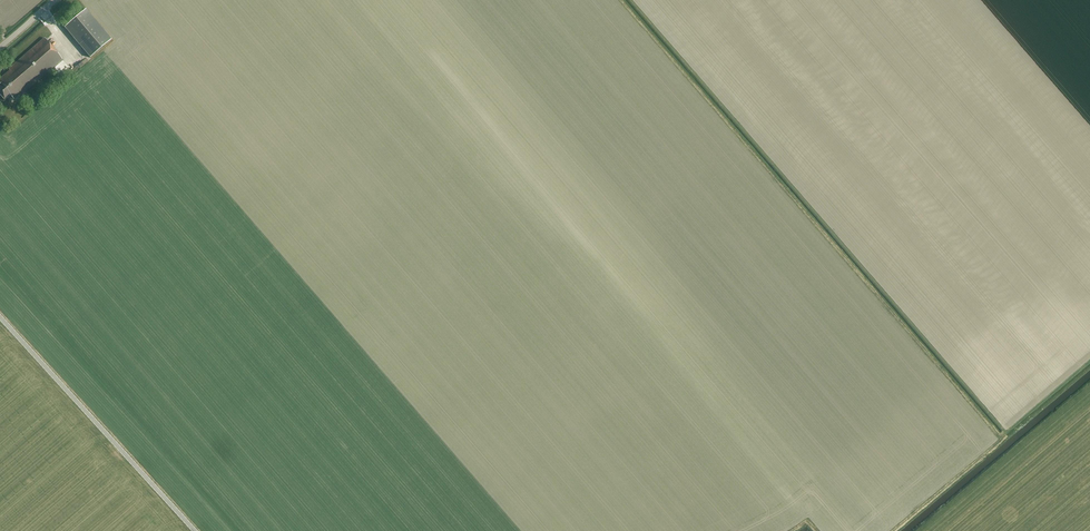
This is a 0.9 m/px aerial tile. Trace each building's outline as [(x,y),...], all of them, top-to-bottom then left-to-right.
[(111,40),(86,10),(65,28),(90,58),(111,40)] [(63,59),(45,37),(8,68),(10,69),(0,77),(0,83),(0,95),(4,100),(10,95),(13,99),(18,95),(19,95),(22,93),(23,94),(28,91),(26,89),(63,59)]
